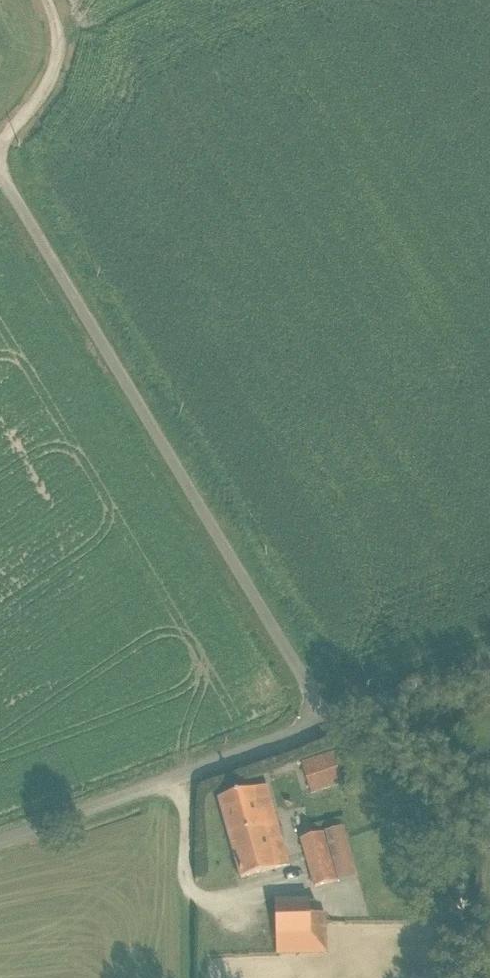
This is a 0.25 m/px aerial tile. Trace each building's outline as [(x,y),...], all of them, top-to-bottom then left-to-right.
[(473,748),(463,754),(469,765),(479,760),(473,748)] [(301,763),(307,782),(311,795),(343,784),(332,753),(301,763)] [(218,799),(224,818),(240,877),(287,864),(266,786),(218,799)] [(313,888),(356,876),(343,828),(324,833),(300,839),(313,888)] [(277,956),(327,954),(326,912),(310,914),(309,899),(275,900),(277,956)]
